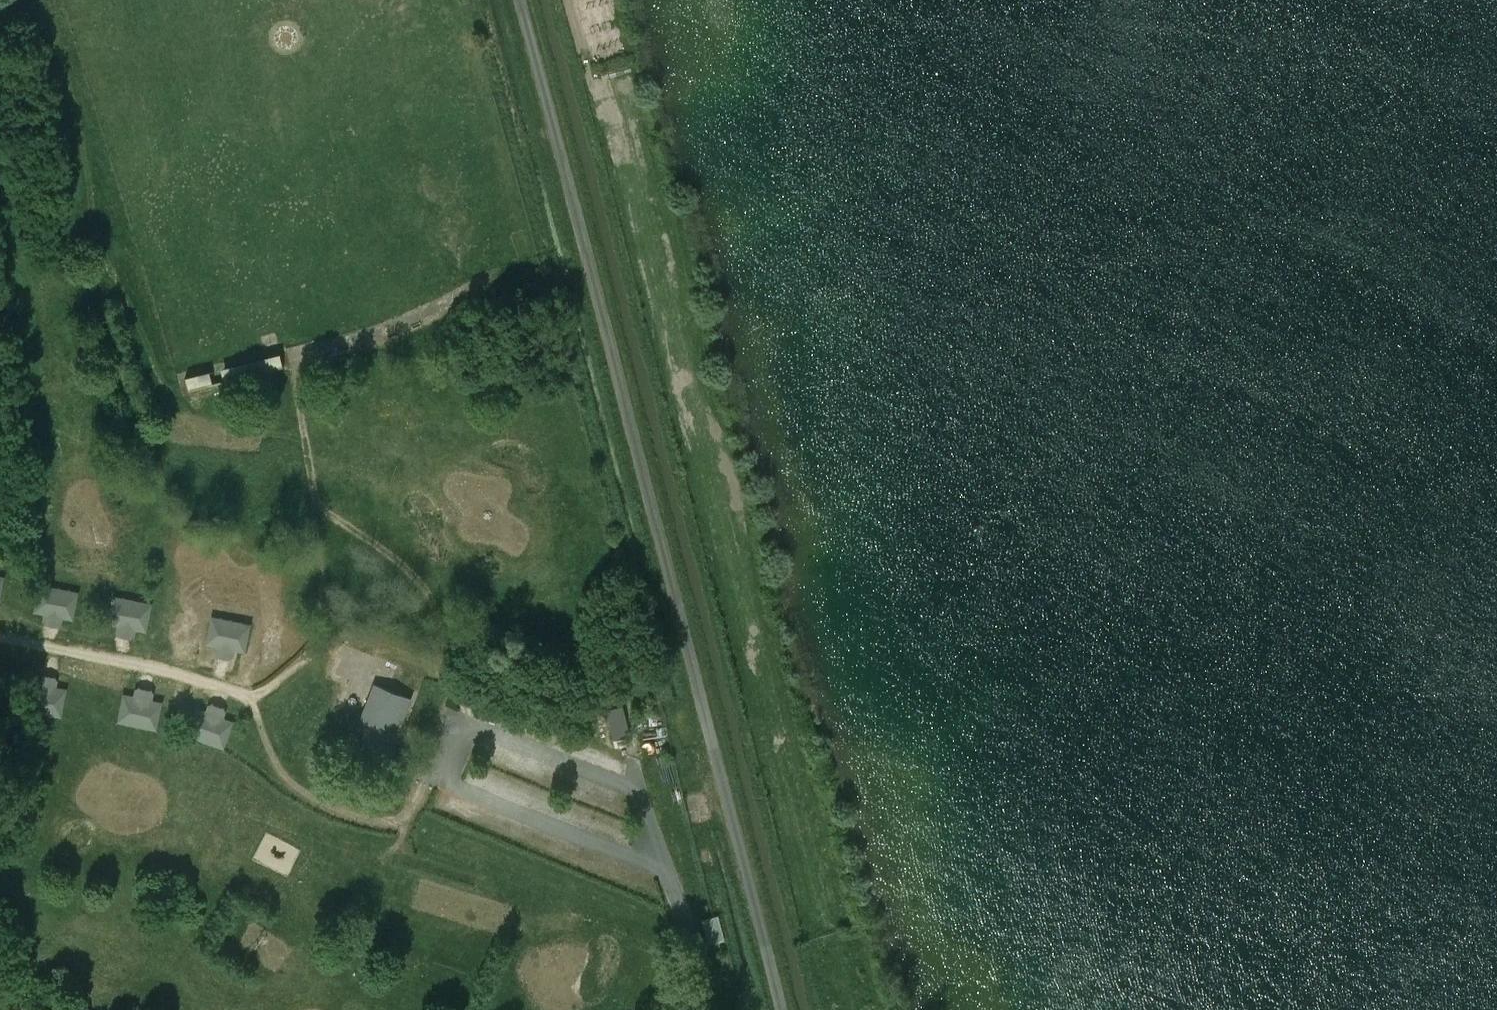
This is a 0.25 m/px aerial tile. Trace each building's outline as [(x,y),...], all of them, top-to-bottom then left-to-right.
[(208,367),(184,374),(189,393),(283,368),(279,350),(220,365),(223,377),(211,380),(208,367)] [(374,682),(350,742),(388,758),(412,697),(374,682)] [(354,684),(347,699),(361,705),(368,690),(354,684)] [(623,706),(608,710),(615,736),(629,733),(623,706)] [(725,939),(718,914),(712,915),(702,918),(708,943),(725,939)]
